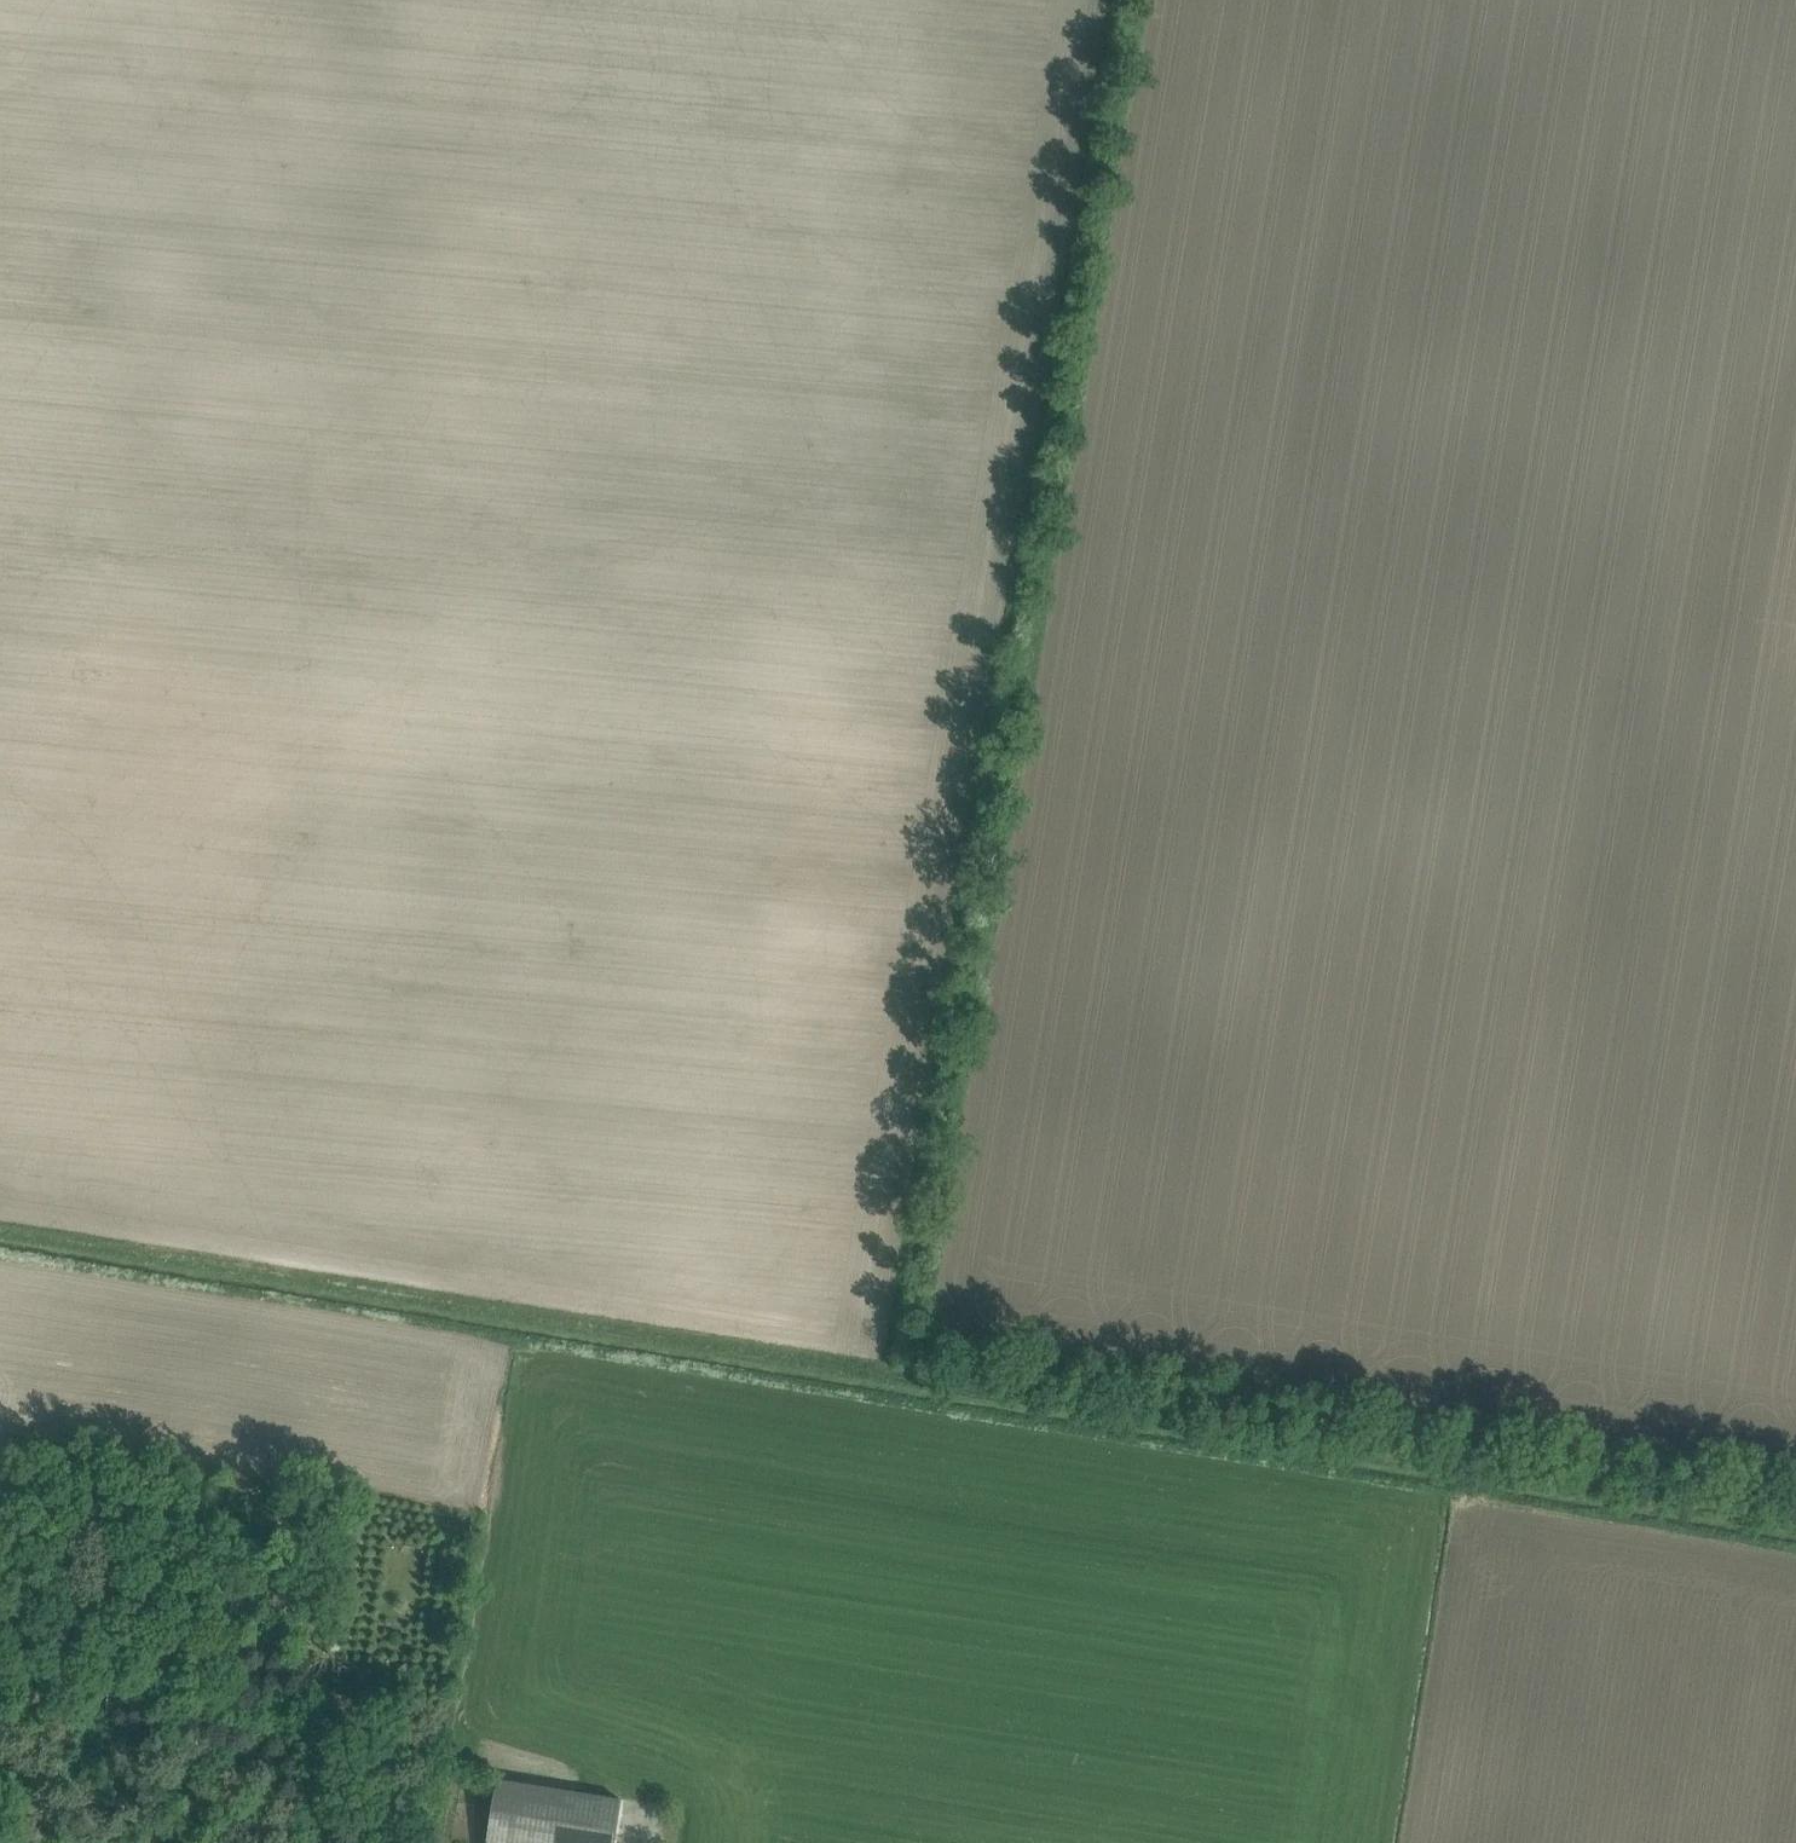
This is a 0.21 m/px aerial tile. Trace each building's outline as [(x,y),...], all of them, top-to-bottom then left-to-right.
[(623,1796),(500,1776),(489,1842),(615,1842),(623,1796)]
